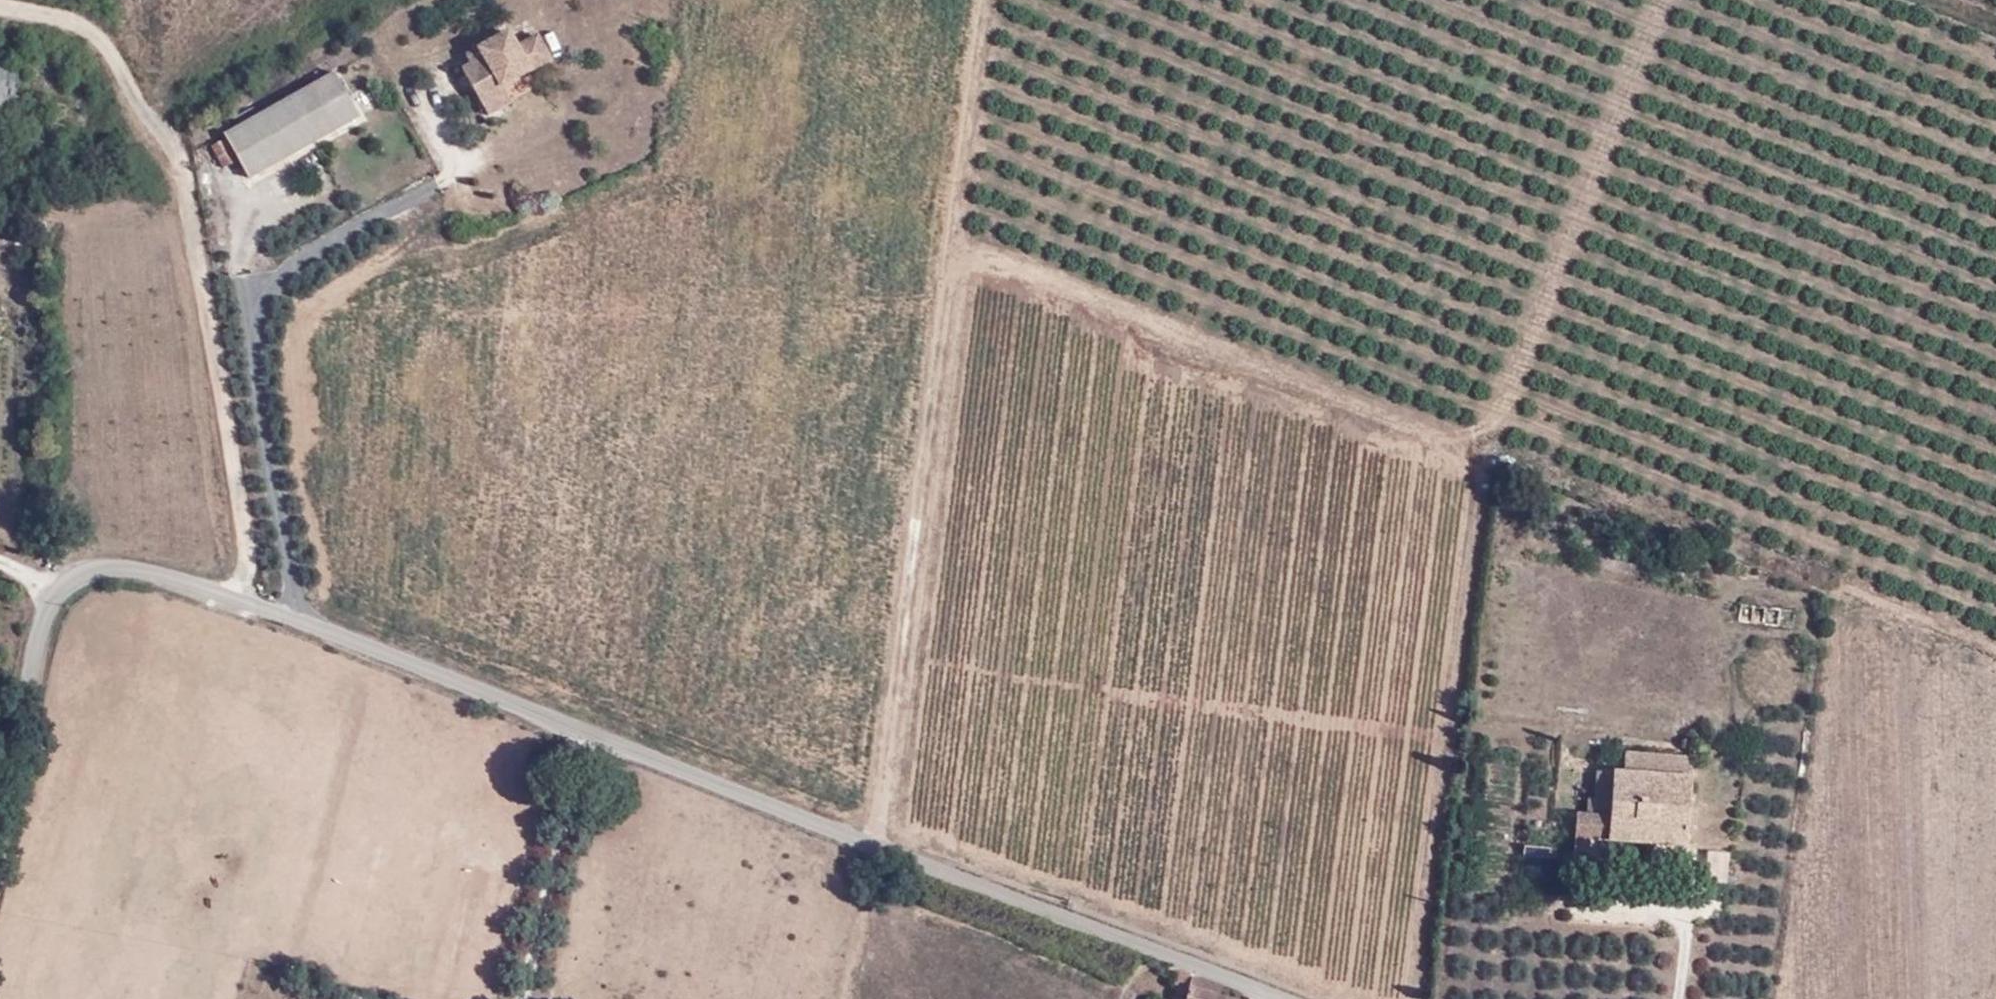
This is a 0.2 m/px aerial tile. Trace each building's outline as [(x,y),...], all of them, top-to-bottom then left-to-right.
[(508,28),(464,53),(468,60),(460,65),(490,119),(541,91),(530,72),(553,59),(539,32),(517,44),(508,28)] [(28,69),(0,63),(0,213),(28,69)] [(358,117),(332,73),(224,135),(249,179),(358,117)] [(1685,850),(1693,757),(1627,750),(1625,772),(1589,770),(1585,819),(1574,820),(1574,839),(1685,850)] [(1534,870),(1554,860),(1544,840),(1524,850),(1534,870)] [(1181,971),(1172,998),(1236,998),(1221,994),(1223,985),(1181,971)] [(350,998),(383,998),(384,997),(352,988),(350,998)]
